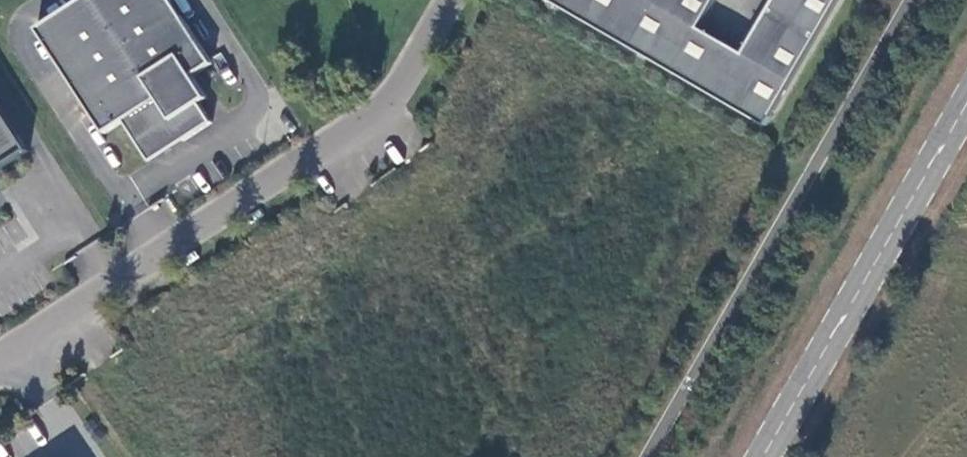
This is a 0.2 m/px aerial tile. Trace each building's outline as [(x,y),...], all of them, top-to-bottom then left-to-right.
[(45,21),(110,136),(132,126),(151,158),(219,119),(209,103),(219,93),(210,70),(220,62),(182,0),(79,0),(45,21)] [(770,10),(744,54),(700,28),(717,0),(548,0),(766,127),(840,0),(776,0),(770,10)] [(40,154),(0,93),(0,176),(40,154)]
